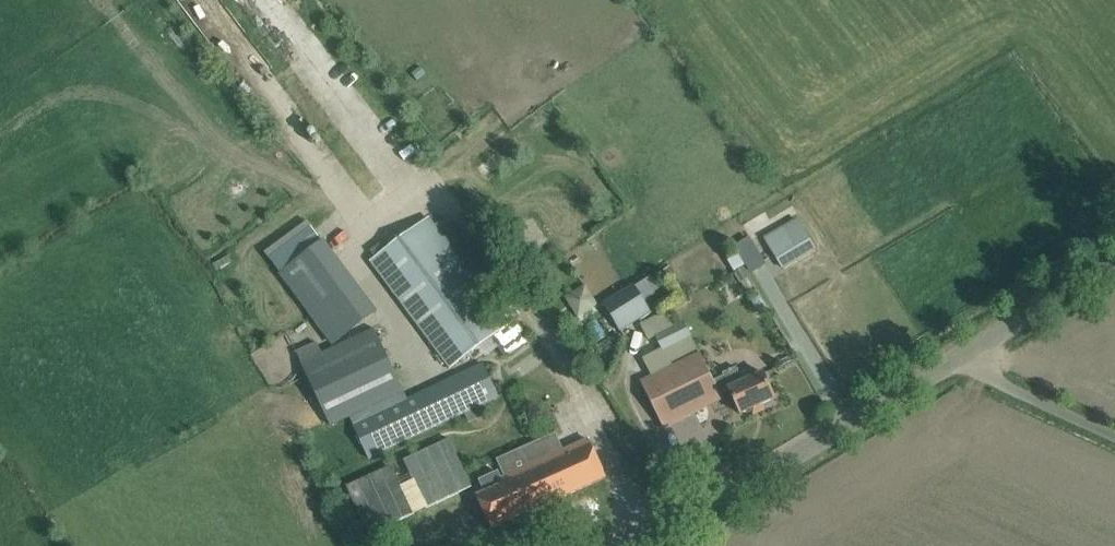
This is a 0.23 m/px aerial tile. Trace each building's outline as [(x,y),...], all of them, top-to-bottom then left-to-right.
[(295,9),(289,0),(270,0),(282,18),(295,9)] [(371,263),(450,368),(509,323),(430,218),(371,263)] [(796,219),(763,239),(783,270),(814,250),(796,219)] [(765,265),(749,237),(733,247),(750,274),(765,265)] [(374,311),(322,241),(278,274),(331,344),(374,311)] [(567,297),(581,320),(603,307),(588,283),(567,297)] [(634,286),(605,305),(620,329),(649,311),(634,286)] [(655,336),(667,360),(694,346),(683,323),(655,336)] [(402,393),(373,330),(300,364),(329,427),(402,393)] [(700,355),(642,383),(664,428),(722,399),(720,394),(729,390),(740,414),(776,398),(764,372),(745,381),(738,367),(722,374),(724,379),(714,383),(700,355)] [(405,399),(354,423),(355,426),(369,457),(370,457),(498,398),(482,364),(405,399)] [(487,494),(478,498),(483,509),(492,529),(606,477),(597,458),(588,439),(551,455),(545,442),(526,451),(532,464),(500,478),(498,474),(481,482),(487,494)]
